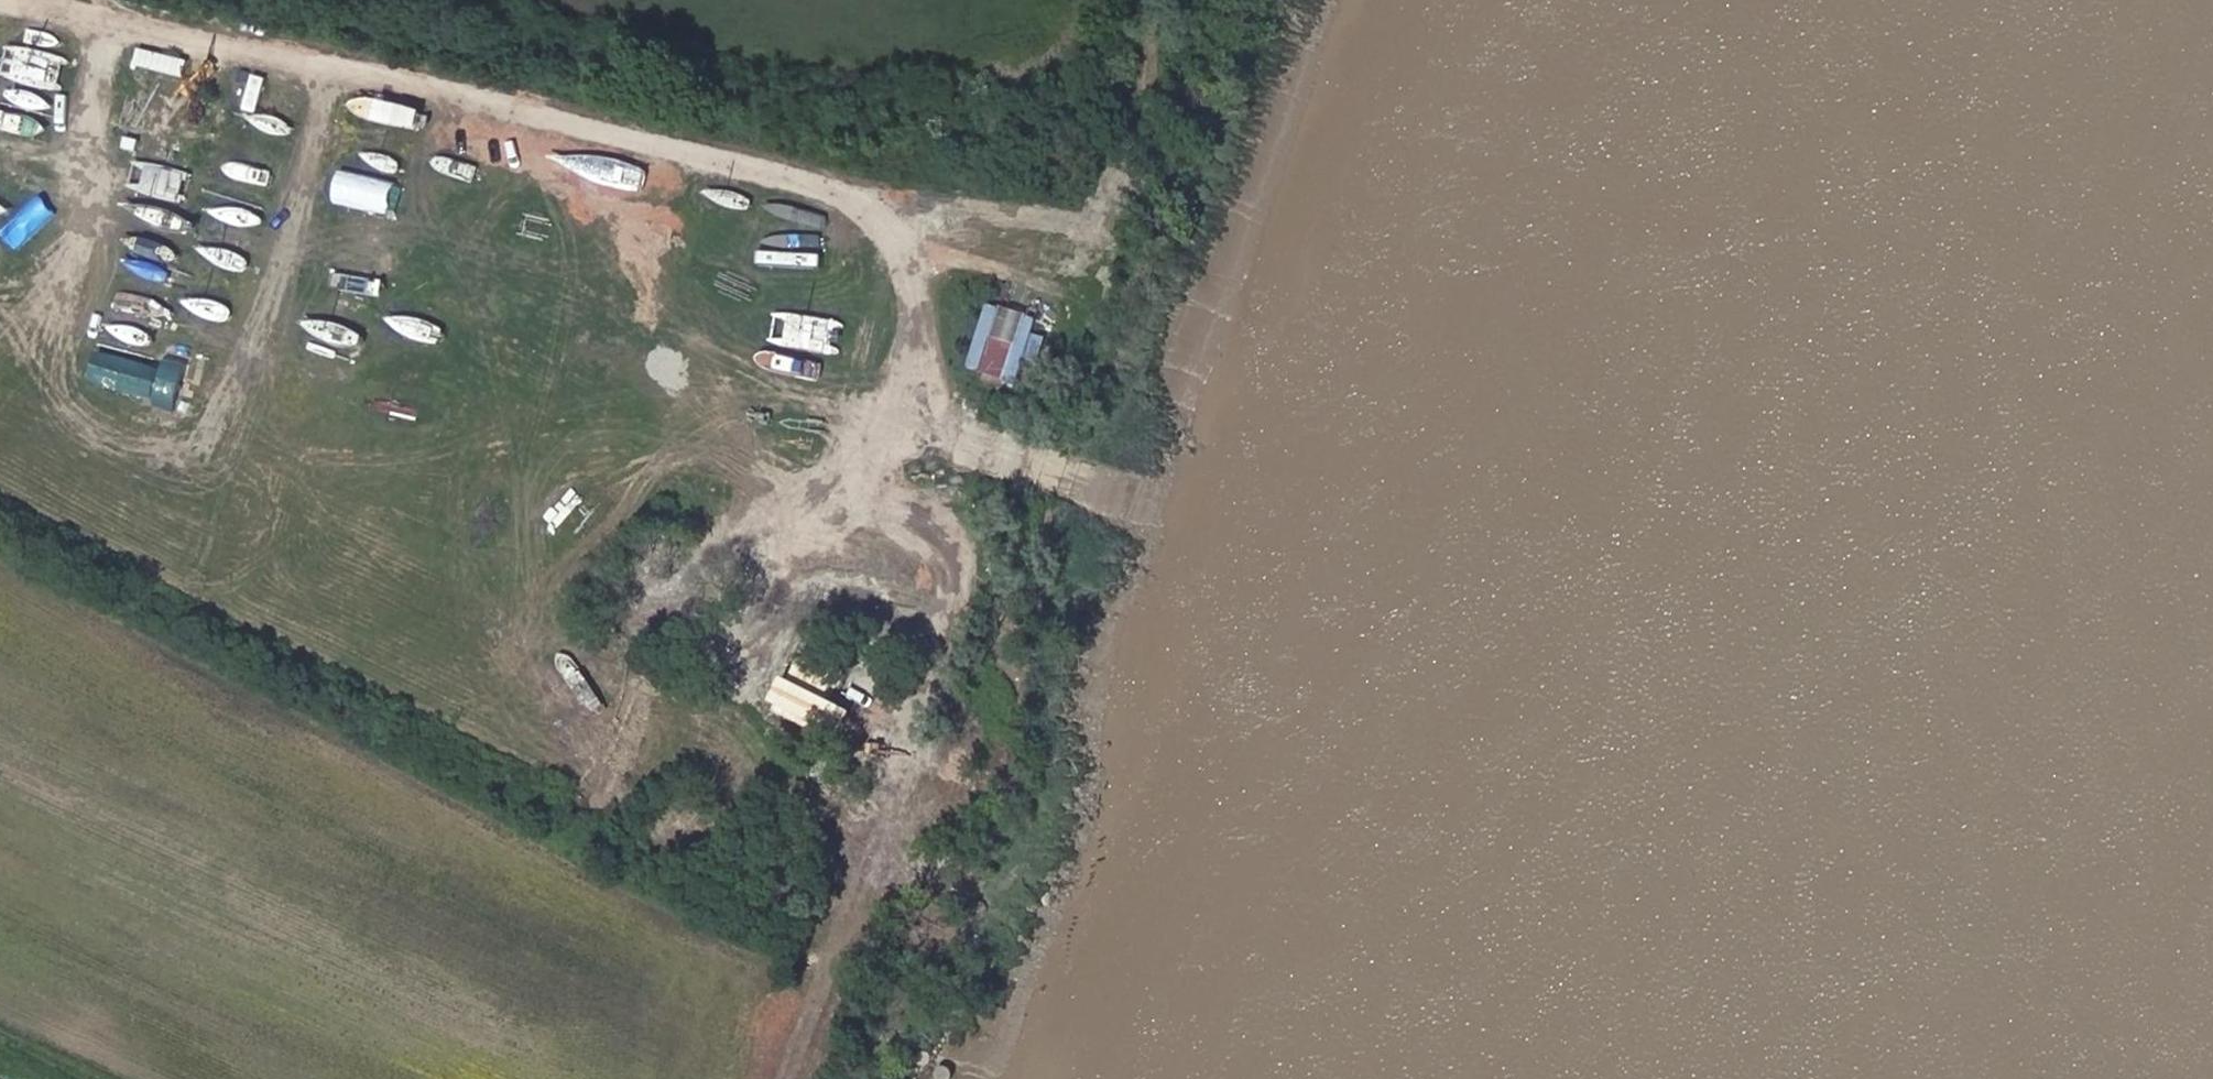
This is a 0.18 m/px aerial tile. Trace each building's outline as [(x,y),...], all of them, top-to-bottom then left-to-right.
[(0,82),(59,90),(63,56),(5,48),(0,82)] [(137,48),(133,66),(184,79),(188,61),(137,48)] [(286,126),(289,110),(254,103),(251,119),(286,126)] [(366,137),(410,142),(412,126),(368,121),(366,137)]
